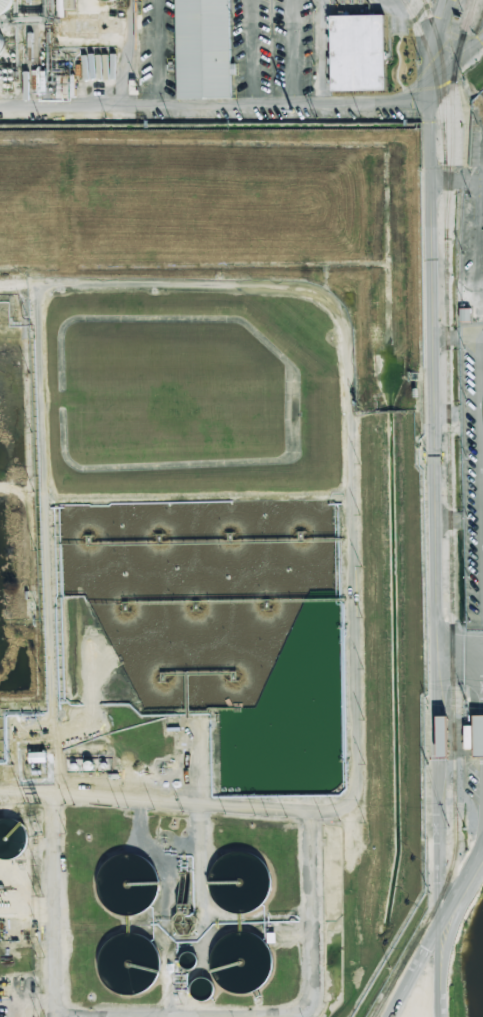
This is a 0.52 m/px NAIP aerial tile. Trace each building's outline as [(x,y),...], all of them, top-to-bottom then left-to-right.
[(12,15),(12,0),(0,0),(0,15),(12,15)] [(178,99),(232,98),(230,0),(176,0),(178,99)] [(384,15),(331,16),(332,92),(386,91),(384,15)] [(473,715),(473,726),(464,725),(464,748),(474,748),(474,756),(482,756),(482,715),(473,715)] [(30,853),(23,816),(0,821),(0,859),(30,853)]
